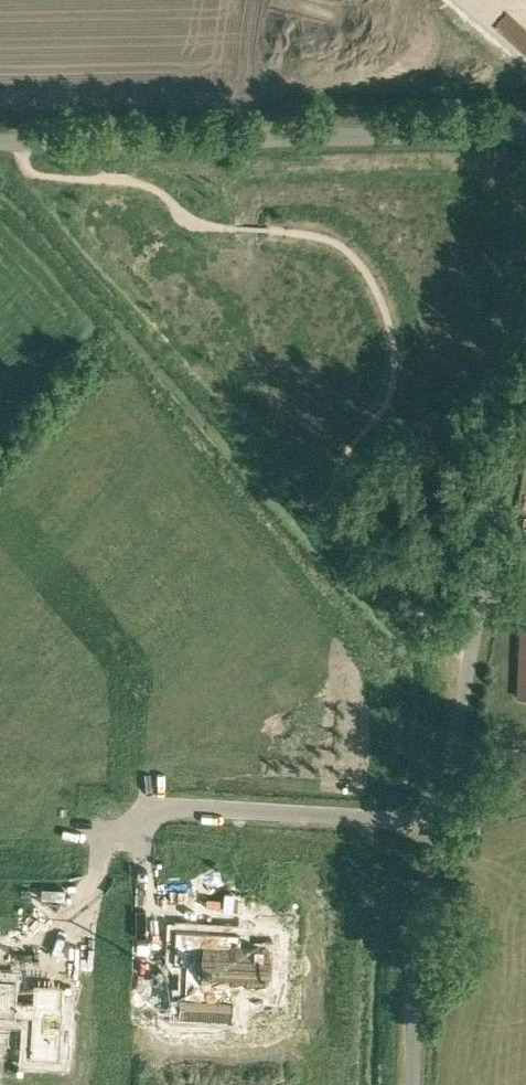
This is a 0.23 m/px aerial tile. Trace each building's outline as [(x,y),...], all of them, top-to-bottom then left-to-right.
[(174,927),(172,960),(183,961),(181,994),(175,994),(174,1016),(206,1018),(207,998),(224,998),(225,979),(238,979),(237,986),(260,987),(262,948),(260,948),(260,944),(252,943),(252,948),(227,946),(228,930),(174,927)] [(8,1009),(8,1005),(18,1005),(17,1009),(15,1049),(49,1051),(52,1011),(54,972),(19,970),(18,990),(9,990),(10,967),(0,967),(0,1008),(8,1009)]
